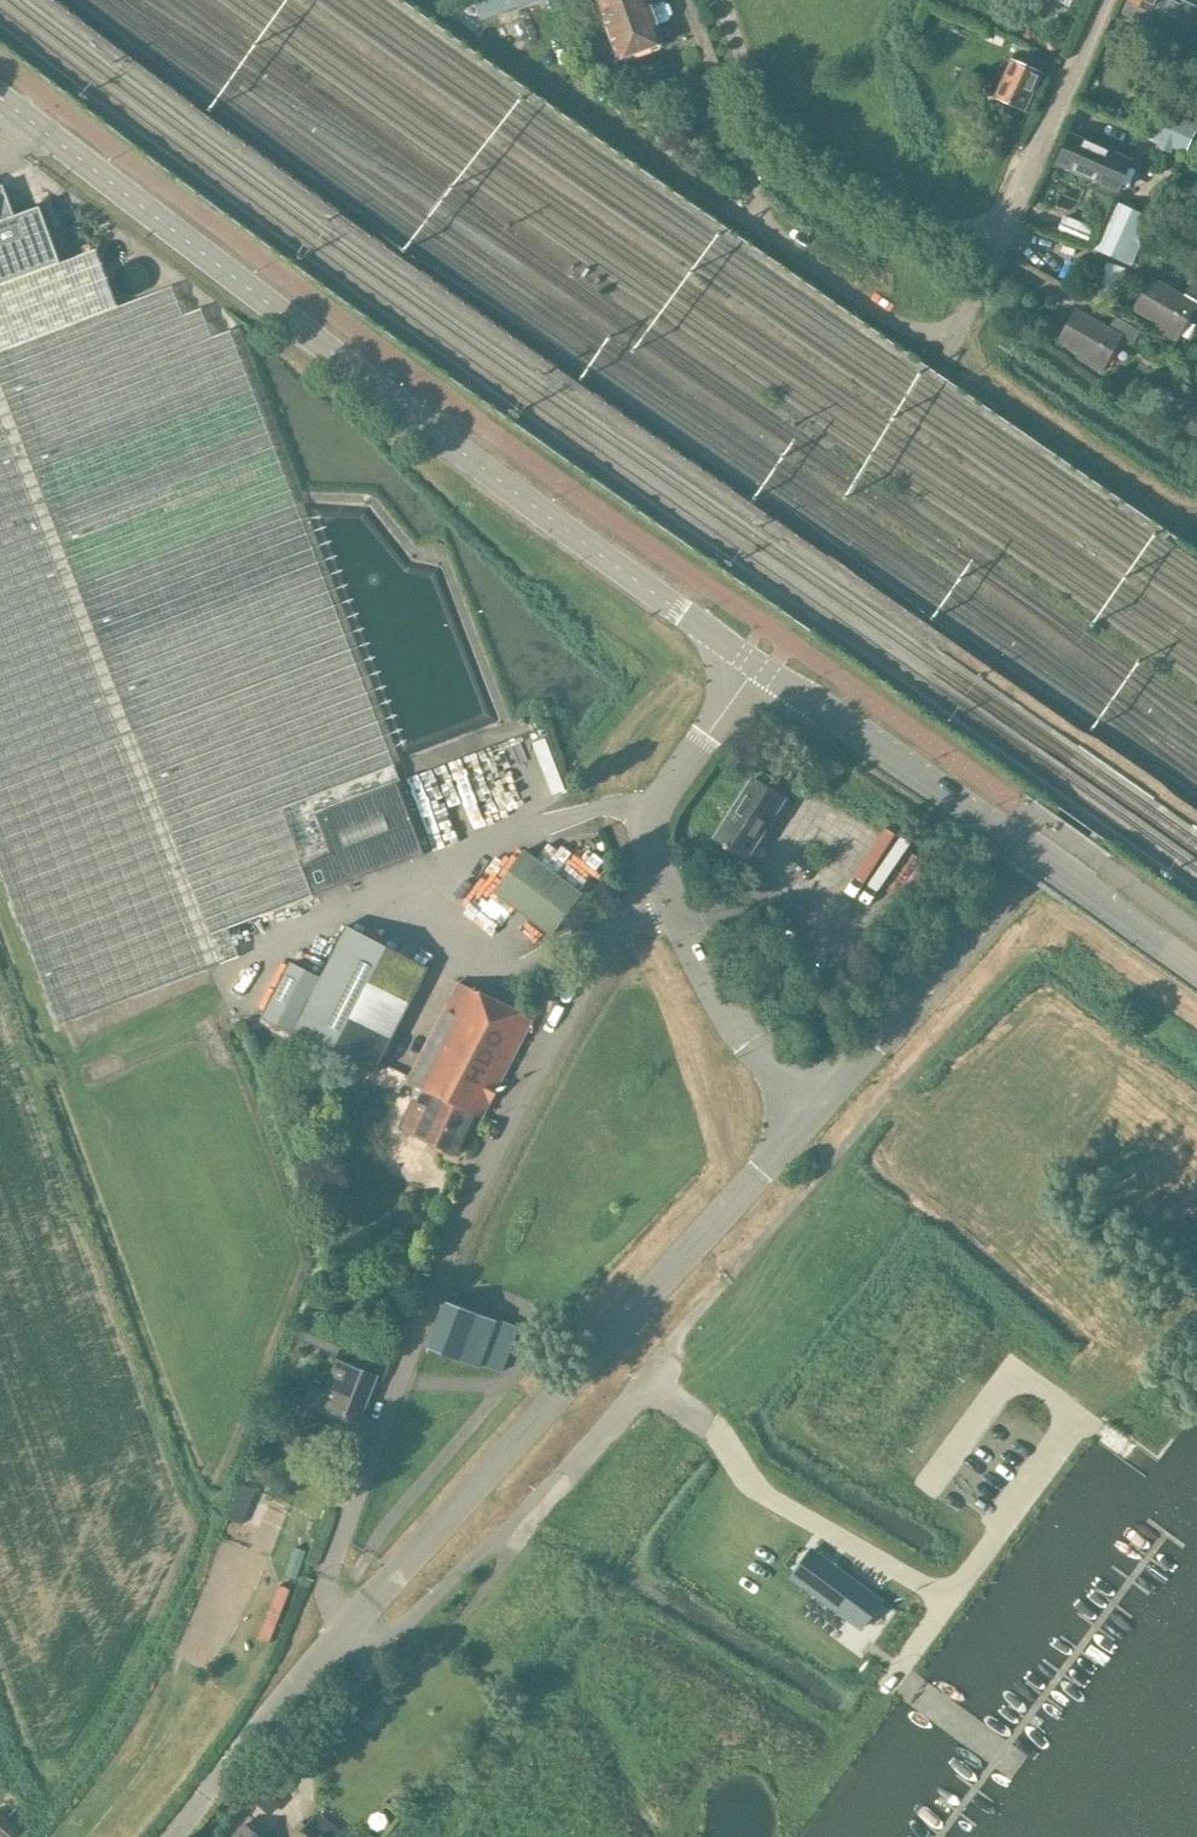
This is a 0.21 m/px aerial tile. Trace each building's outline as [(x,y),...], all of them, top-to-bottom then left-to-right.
[(482,19),(530,0),(475,0),(482,19)] [(617,59),(622,57),(625,61),(633,58),(633,53),(648,47),(651,51),(659,48),(659,43),(664,42),(657,24),(668,20),(672,12),(669,5),(661,1),(650,5),(648,0),(596,0),(617,59)] [(1123,12),(1154,26),(1143,49),(1165,60),(1196,36),(1196,7),(1183,0),(1181,4),(1173,0),(1127,0),(1126,1),(1127,1),(1123,12)] [(994,97),(1024,110),(1040,73),(1011,60),(994,97)] [(1147,135),(1184,151),(1195,127),(1158,111),(1147,135)] [(1103,146),(1088,139),(1069,131),(1056,163),(1089,178),(1103,146)] [(1103,146),(1089,178),(1090,178),(1091,176),(1116,187),(1122,174),(1126,176),(1137,151),(1091,131),(1088,139),(1103,146)] [(15,216),(14,215),(3,184),(0,185),(0,222),(15,216)] [(1093,246),(1129,262),(1148,219),(1113,203),(1093,246)] [(344,883),(317,811),(400,780),(230,330),(212,337),(201,308),(183,315),(172,286),(117,307),(95,249),(60,262),(40,206),(14,215),(15,216),(0,222),(0,874),(57,1025),(220,963),(220,961),(233,956),(222,927),(313,893),(314,895),(344,883)] [(1085,243),(1091,227),(1062,216),(1057,231),(1085,243)] [(1152,276),(1132,309),(1156,323),(1153,328),(1177,342),(1196,307),(1196,287),(1192,284),(1185,294),(1152,276)] [(1110,327),(1075,308),(1057,342),(1081,355),(1078,360),(1102,373),(1123,335),(1135,342),(1142,331),(1116,317),(1110,327)] [(1193,436),(1195,435),(1196,433),(1196,426),(1195,424),(1193,423),(1189,423),(1187,425),(1185,426),(1185,428),(1186,432),(1188,435),(1190,436),(1193,436)] [(747,860),(786,798),(751,775),(712,837),(724,845),(723,846),(726,848),(727,847),(747,860)] [(317,811),(344,883),(424,853),(397,782),(400,781),(400,780),(317,811)] [(551,934),(582,894),(523,850),(493,891),(551,934)] [(261,1017),(373,1074),(428,967),(346,924),(320,976),(290,960),(261,1017)] [(482,1117),(534,1016),(458,979),(406,1081),(432,1093),(478,1115),(482,1117)] [(459,1156),(478,1115),(432,1093),(426,1105),(411,1098),(397,1128),(459,1156)] [(444,1300),(426,1347),(478,1367),(480,1363),(501,1371),(518,1327),(444,1300)] [(359,1419),(378,1375),(336,1358),(324,1390),(309,1384),(303,1397),(359,1419)] [(794,1571),(791,1576),(814,1593),(861,1628),(881,1601),(811,1549),(794,1571)] [(18,1828),(0,1813),(0,1836),(10,1836),(18,1828)] [(311,1821),(307,1825),(297,1836),(329,1836),(311,1821)] [(243,1822),(231,1836),(260,1836),(243,1822)]
